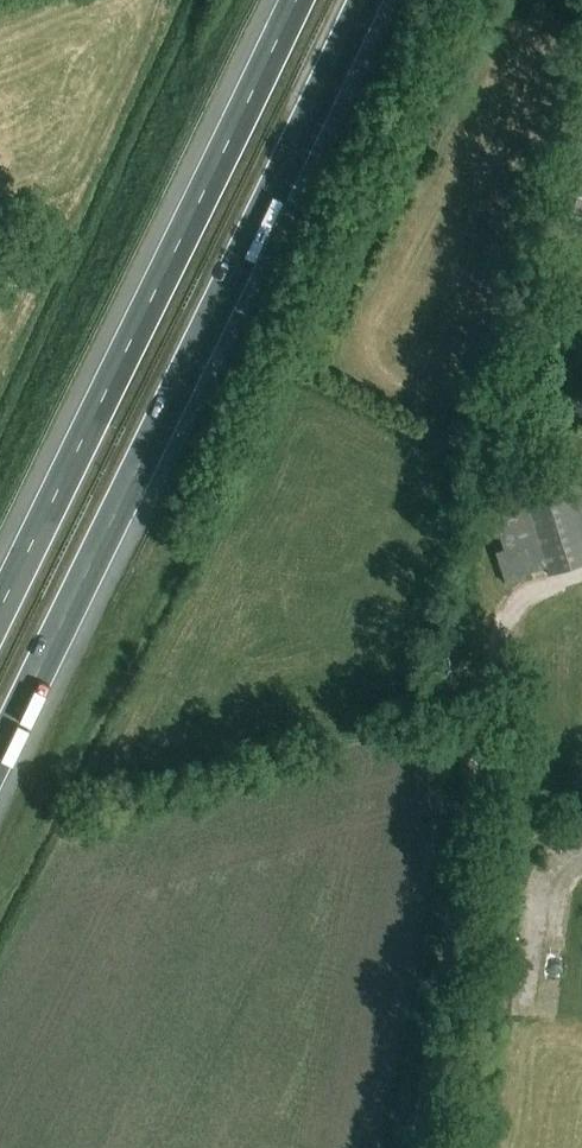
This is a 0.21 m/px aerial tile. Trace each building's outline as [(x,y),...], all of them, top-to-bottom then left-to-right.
[(581,198),(581,148),(570,195),(581,198)] [(565,259),(573,249),(564,243),(556,253),(565,259)] [(568,484),(566,478),(552,483),(550,478),(535,483),(537,489),(522,493),(524,499),(499,508),(509,537),(501,540),(505,552),(516,548),(526,576),(550,567),(553,575),(581,565),(581,479),(568,484)]
